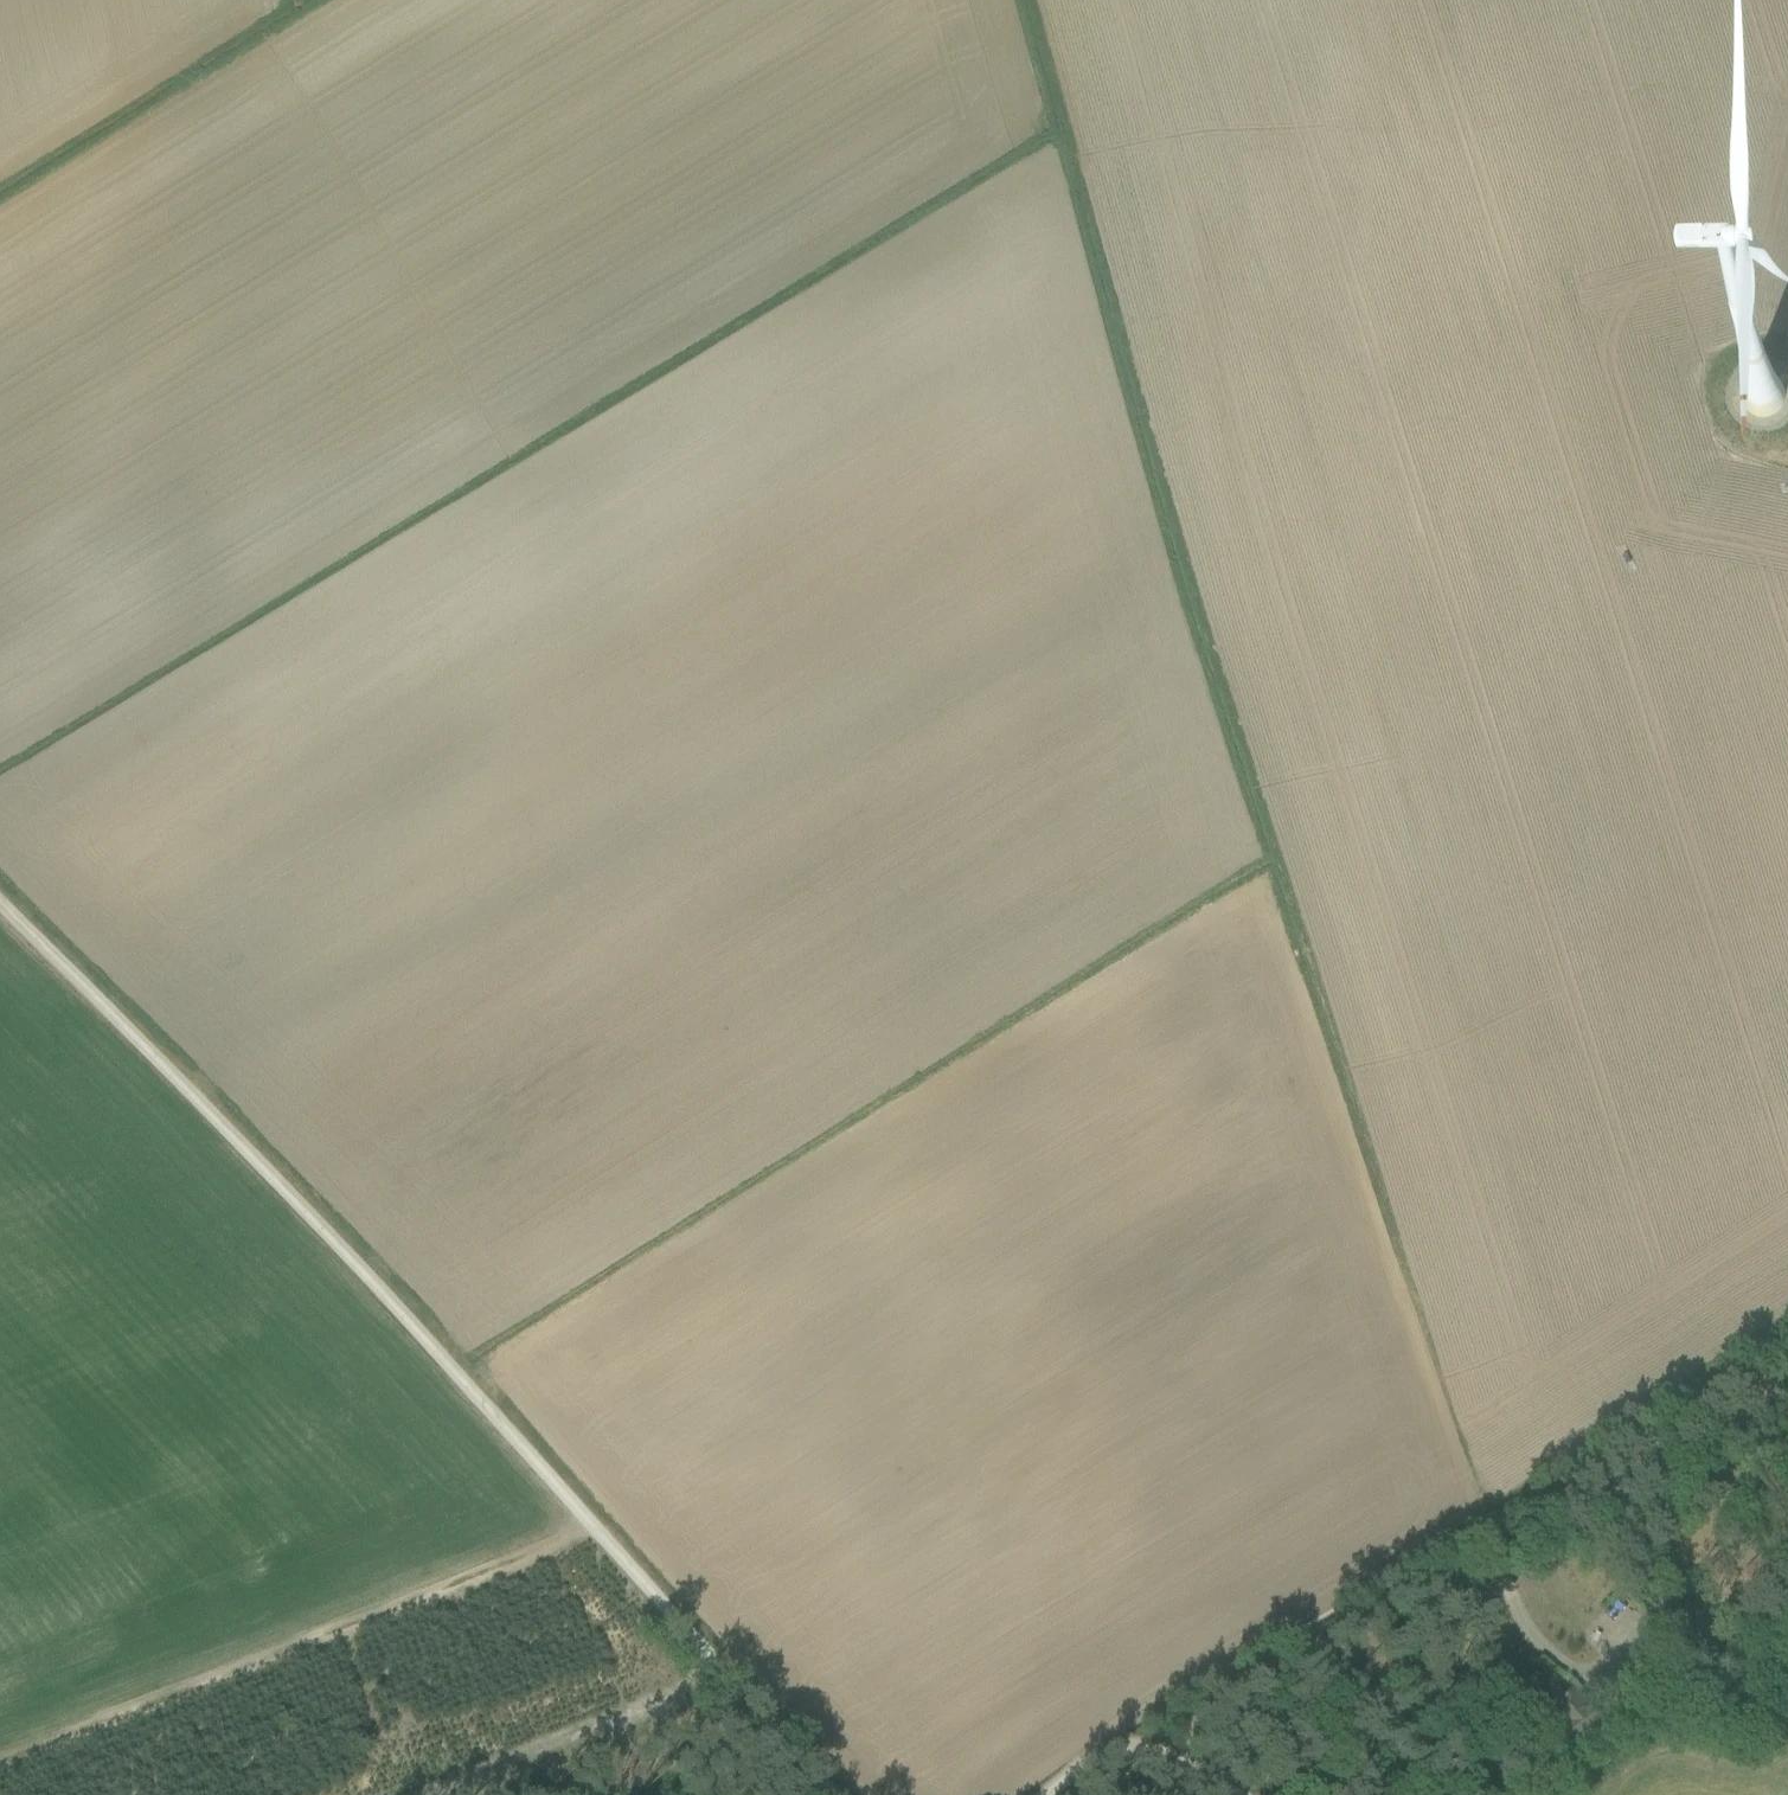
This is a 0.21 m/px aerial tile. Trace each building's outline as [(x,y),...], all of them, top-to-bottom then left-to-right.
[(1751,383),(1752,426),(1787,425),(1787,382),(1751,383)]
